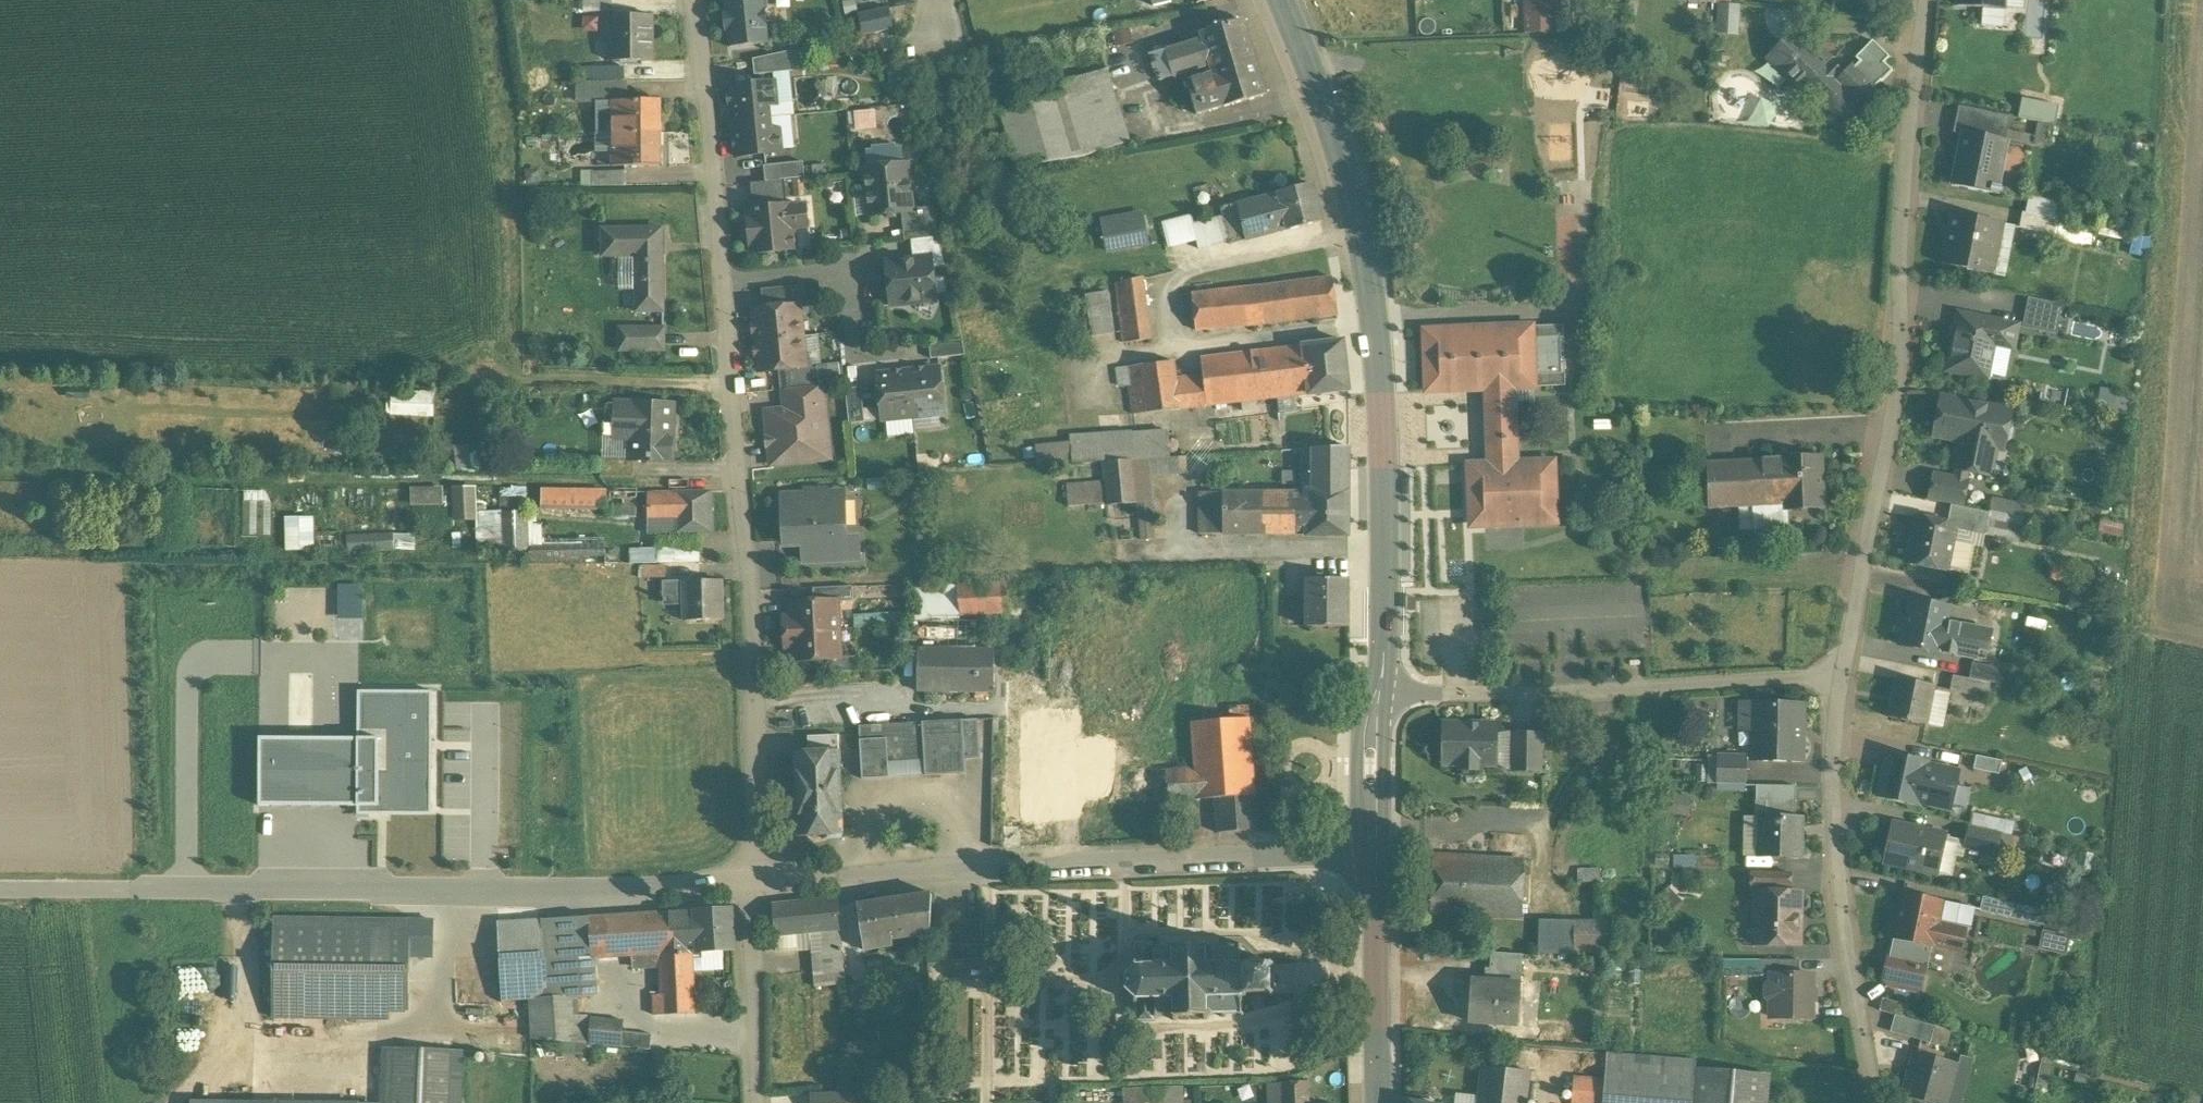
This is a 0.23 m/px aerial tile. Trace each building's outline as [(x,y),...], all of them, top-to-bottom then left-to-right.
[(584,12),(612,11),(612,0),(584,0),(584,12)] [(726,12),(723,12),(725,31),(728,31),(730,47),(768,43),(764,0),(725,0),(726,12)] [(1526,32),(1555,31),(1581,30),(1581,13),(1555,13),(1554,0),(1525,0),(1526,32)] [(1738,7),(1721,6),(1719,31),(1736,32),(1738,7)] [(893,28),(888,7),(859,14),(864,35),(893,28)] [(652,59),(651,15),(611,15),(611,60),(652,59)] [(1242,19),(1187,36),(1189,42),(1152,53),(1160,80),(1186,73),(1253,55),(1242,19)] [(1854,64),(1837,82),(1833,78),(1841,70),(1833,63),(1826,70),(1822,66),(1829,59),(1797,28),(1768,58),(1799,89),(1805,84),(1846,124),(1862,107),(1868,113),(1886,95),(1876,86),(1880,81),(1881,82),(1893,70),(1885,62),(1890,57),(1872,40),(1856,57),(1860,61),(1855,65),(1854,64)] [(791,51),(753,59),(755,74),(794,70),(791,51)] [(1253,55),(1186,73),(1188,79),(1186,80),(1189,90),(1195,108),(1205,105),(1207,111),(1265,94),(1253,55)] [(624,65),(593,66),(593,81),(625,80),(624,65)] [(1107,68),(1061,82),(1065,93),(1001,113),(1004,122),(1009,141),(1017,167),(1048,162),(1084,156),(1130,142),(1107,68)] [(593,81),(580,81),(581,102),(597,102),(612,102),(612,100),(626,100),(625,80),(593,81)] [(1186,80),(1180,81),(1183,92),(1189,90),(1186,80)] [(774,82),(729,87),(733,121),(769,118),(767,105),(777,104),(774,82)] [(626,100),(612,100),(612,102),(597,102),(598,133),(615,133),(655,132),(655,120),(661,120),(660,99),(626,100)] [(2010,116),(1959,106),(1953,133),(1963,135),(1963,133),(2005,142),(2010,116)] [(769,118),(733,121),(734,139),(733,140),(734,149),(735,148),(736,156),(781,151),(779,130),(770,131),(769,118)] [(1004,122),(993,125),(998,144),(1009,141),(1004,122)] [(655,144),(655,132),(615,133),(615,164),(612,164),(612,166),(661,165),(661,144),(655,144)] [(2005,142),(1963,133),(1963,135),(1953,183),(2005,194),(2006,188),(1995,186),(2000,160),(2003,160),(2007,142),(2005,142)] [(803,161),(764,165),(765,181),(784,179),(805,177),(803,161)] [(908,164),(864,168),(869,215),(902,211),(912,210),(912,209),(908,164)] [(626,185),(625,171),(593,171),(593,186),(626,185)] [(765,181),(750,182),(753,208),(787,205),(784,179),(765,181)] [(1312,184),(1266,195),(1275,233),(1322,221),(1312,184)] [(1266,195),(1222,207),(1232,244),(1275,233),(1266,195)] [(753,208),(748,209),(749,216),(747,216),(747,218),(748,218),(750,244),(750,245),(752,245),(753,252),(796,248),(794,227),(807,226),(805,205),(792,207),(792,205),(787,205),(753,208)] [(933,207),(912,209),(912,210),(902,211),(904,240),(911,240),(939,237),(933,207)] [(2057,219),(2022,212),(2019,228),(2054,235),(2057,219)] [(2001,223),(1953,213),(1948,233),(1952,234),(1946,264),(1986,272),(1992,242),(1997,243),(2001,223)] [(1142,214),(1115,220),(1118,235),(1145,229),(1142,214)] [(662,228),(603,229),(603,255),(641,255),(641,288),(637,288),(637,311),(663,311),(662,253),(658,253),(658,230),(662,230),(662,228)] [(939,237),(911,240),(913,259),(930,257),(932,268),(946,266),(939,237)] [(913,259),(887,262),(892,305),(935,300),(932,268),(930,257),(913,259)] [(1142,277),(1116,283),(1124,342),(1150,339),(1142,277)] [(1331,277),(1194,295),(1198,334),(1337,314),(1331,277)] [(792,286),(761,289),(763,309),(793,306),(792,286)] [(1108,291),(1085,295),(1092,336),(1115,332),(1108,291)] [(2062,304),(2028,297),(2022,328),(2056,335),(2062,304)] [(763,309),(754,310),(757,340),(802,336),(799,305),(793,306),(763,309)] [(2017,326),(1959,314),(1948,370),(1987,378),(1994,345),(2012,348),(2017,326)] [(1562,325),(1425,330),(1427,390),(1484,388),(1486,450),(1498,450),(1508,449),(1520,449),(1517,387),(1534,386),(1565,385),(1564,372),(1562,372),(1560,338),(1563,338),(1562,325)] [(636,328),(620,328),(620,349),(637,349),(636,328)] [(663,328),(636,328),(637,349),(664,349),(663,328)] [(802,336),(757,340),(760,371),(778,369),(805,366),(805,365),(802,336)] [(962,339),(929,343),(931,358),(965,355),(962,339)] [(1344,340),(1303,345),(1309,394),(1349,390),(1344,340)] [(1301,346),(1201,357),(1203,376),(1206,405),(1277,397),(1277,398),(1296,396),(1309,394),(1303,345),(1300,345),(1301,346)] [(1174,361),(1140,365),(1146,412),(1192,407),(1189,378),(1176,379),(1174,361)] [(805,366),(778,369),(780,389),(783,389),(815,385),(813,364),(805,365),(805,366)] [(1140,365),(1127,366),(1134,414),(1146,412),(1140,365)] [(924,369),(924,368),(915,369),(915,370),(909,371),(913,416),(944,413),(939,368),(924,369)] [(902,372),(902,370),(892,371),(893,373),(878,374),(882,419),(913,416),(909,371),(902,372)] [(1203,376),(1189,378),(1192,407),(1206,405),(1203,376)] [(815,385),(783,389),(785,409),(824,405),(822,385),(815,385)] [(864,422),(861,387),(845,388),(849,423),(864,422)] [(398,414),(435,413),(435,396),(397,398),(398,414)] [(1296,396),(1277,398),(1278,413),(1298,411),(1296,396)] [(2010,411),(1942,398),(1935,435),(1960,440),(1955,468),(1990,475),(1995,447),(2003,449),(2004,443),(2010,439),(2012,429),(2008,422),(2010,411)] [(674,404),(616,402),(615,425),(632,426),(631,456),(631,459),(634,459),(672,460),(674,404)] [(785,409),(766,411),(772,464),(830,458),(824,405),(785,409)] [(1168,430),(1071,436),(1072,444),(1073,461),(1073,463),(1105,461),(1170,457),(1168,430)] [(1072,444),(1037,446),(1038,463),(1073,461),(1072,444)] [(1349,446),(1302,449),(1302,473),(1302,491),(1307,491),(1307,534),(1307,535),(1348,535),(1348,491),(1349,491),(1349,446)] [(1520,449),(1508,449),(1498,450),(1486,450),(1487,464),(1482,464),(1483,466),(1471,467),(1472,478),(1470,478),(1471,512),(1473,511),(1474,523),(1485,522),(1485,524),(1523,523),(1523,521),(1553,519),(1553,508),(1555,508),(1554,474),(1551,475),(1551,463),(1521,465),(1521,463),(1520,463),(1520,449)] [(631,456),(602,456),(602,476),(634,477),(634,459),(631,459),(631,456)] [(1820,456),(1762,459),(1764,506),(1765,506),(1786,505),(1787,508),(1822,506),(1820,456)] [(1762,459),(1674,462),(1675,509),(1764,506),(1762,459)] [(1968,479),(1934,472),(1929,500),(1963,507),(1968,479)] [(1106,481),(1067,484),(1068,506),(1107,503),(1106,481)] [(414,485),(415,504),(447,502),(446,483),(414,485)] [(455,484),(456,520),(479,519),(479,549),(525,548),(525,509),(479,510),(479,484),(455,484)] [(243,489),(245,534),(273,533),(272,488),(243,489)] [(820,490),(810,490),(807,494),(807,495),(784,496),(787,543),(818,541),(836,540),(844,539),(841,493),(824,494),(824,493),(820,490)] [(644,525),(644,492),(543,491),(543,513),(611,514),(611,525),(644,525)] [(1222,491),(1201,491),(1201,534),(1222,534),(1222,491)] [(1302,491),(1222,491),(1222,534),(1307,534),(1307,491),(1302,491)] [(711,492),(676,492),(677,532),(712,531),(711,492)] [(2025,508),(1992,501),(1989,512),(2023,519),(2025,508)] [(1786,505),(1765,506),(1765,517),(1761,517),(1762,528),(1766,527),(1766,531),(1788,530),(1787,508),(1786,505)] [(1152,507),(1138,508),(1141,539),(1155,538),(1152,507)] [(320,547),(319,514),(289,515),(290,548),(320,547)] [(1956,525),(1916,517),(1907,562),(1947,570),(1956,525)] [(418,549),(417,531),(351,533),(351,551),(418,549)] [(844,539),(836,540),(818,541),(819,559),(858,557),(857,539),(844,539)] [(662,561),(661,547),(632,548),(633,562),(662,561)] [(1348,578),(1307,578),(1307,626),(1348,626),(1348,578)] [(720,581),(685,582),(685,601),(686,620),(721,619),(720,581)] [(685,582),(663,582),(664,602),(685,601),(685,582)] [(1003,582),(957,585),(959,616),(1005,612),(1003,582)] [(852,585),(813,588),(813,601),(837,599),(837,601),(853,600),(852,585)] [(957,585),(938,587),(941,617),(959,616),(957,585)] [(813,601),(790,602),(790,616),(784,616),(785,632),(839,629),(837,601),(837,599),(813,601)] [(1949,606),(1911,599),(1906,625),(1902,624),(1898,644),(1940,652),(1941,651),(1986,660),(1990,637),(1945,629),(1949,606)] [(839,629),(785,632),(785,648),(792,647),(793,661),(817,660),(841,658),(841,657),(839,629)] [(994,649),(918,648),(918,691),(994,692),(994,649)] [(856,656),(841,657),(841,658),(817,660),(817,673),(857,670),(856,656)] [(2006,669),(1972,662),(1969,678),(1982,681),(2003,685),(2006,669)] [(1969,678),(1952,675),(1949,690),(1979,696),(1982,681),(1969,678)] [(1933,685),(1897,678),(1889,717),(1925,724),(1933,685)] [(358,738),(260,737),(259,806),(357,806),(357,814),(378,814),(378,808),(432,808),(433,691),(358,690),(358,738)] [(1803,705),(1742,704),(1741,729),(1753,729),(1752,759),(1801,760),(1803,705)] [(1249,718),(1192,722),(1195,768),(1198,799),(1216,798),(1255,796),(1249,718)] [(978,719),(859,726),(862,779),(889,777),(926,775),(965,773),(965,759),(980,758),(978,719)] [(1496,725),(1444,724),(1443,762),(1461,763),(1460,769),(1478,769),(1478,763),(1495,763),(1496,725)] [(1541,734),(1513,733),(1513,770),(1540,770),(1541,734)] [(839,750),(794,752),(798,836),(842,834),(839,750)] [(1951,768),(1889,755),(1880,795),(1916,803),(1917,798),(1947,804),(1950,790),(1952,781),(1948,781),(1951,768)] [(1746,756),(1718,756),(1717,784),(1745,785),(1746,756)] [(2001,761),(1976,756),(1974,769),(1998,773),(2001,761)] [(1096,763),(1080,764),(1081,774),(1097,773),(1096,763)] [(1081,774),(1079,774),(1080,805),(1198,799),(1195,768),(1097,773),(1081,774)] [(1079,774),(1046,776),(1045,785),(1045,807),(1080,805),(1079,774)] [(1796,786),(1756,785),(1756,801),(1766,801),(1765,817),(1795,817),(1796,786)] [(1967,794),(1950,790),(1947,804),(1946,810),(1963,813),(1967,794)] [(1255,796),(1216,798),(1218,831),(1257,828),(1255,796)] [(1765,817),(1761,816),(1760,856),(1799,857),(1800,818),(1795,817),(1765,817)] [(1945,835),(1893,824),(1885,862),(1937,873),(1945,835)] [(2000,834),(1968,827),(1964,847),(1996,854),(2000,834)] [(1473,858),(1435,856),(1432,911),(1481,914),(1482,895),(1471,895),(1473,858)] [(1522,861),(1473,858),(1471,895),(1482,895),(1481,914),(1519,916),(1522,861)] [(1615,869),(1577,869),(1578,882),(1616,881),(1615,869)] [(1791,873),(1752,872),(1751,887),(1765,887),(1790,888),(1790,887),(1791,873)] [(1790,888),(1765,887),(1765,892),(1757,892),(1757,907),(1753,910),(1753,922),(1757,926),(1756,944),(1798,945),(1798,930),(1801,930),(1801,917),(1798,917),(1799,892),(1790,892),(1790,888)] [(932,892),(857,904),(864,950),(893,946),(892,941),(930,935),(932,892)] [(1903,893),(1898,918),(1894,918),(1890,937),(1894,938),(1890,957),(1888,956),(1883,980),(1886,980),(1890,985),(1916,991),(1922,987),(1930,946),(1932,946),(1932,945),(1962,951),(1966,929),(1937,923),(1941,901),(1903,893)] [(838,896),(772,903),(775,935),(841,929),(838,896)] [(2015,903),(1983,896),(1980,911),(2012,918),(2015,903)] [(1629,904),(1605,905),(1606,918),(1629,917),(1629,904)] [(731,908),(682,911),(684,952),(692,952),(692,953),(734,950),(731,908)] [(669,912),(590,917),(593,957),(660,954),(684,952),(682,911),(669,912)] [(588,916),(542,919),(543,937),(546,997),(579,996),(595,995),(590,917),(589,917),(588,916)] [(410,920),(273,918),(272,1017),(351,1018),(351,1008),(409,1009),(410,920)] [(542,919),(497,921),(503,1001),(530,1000),(526,938),(543,937),(542,919)] [(1575,921),(1539,920),(1538,951),(1574,952),(1575,923),(1575,921)] [(1608,924),(1575,923),(1574,952),(1607,952),(1608,924)] [(841,929),(821,931),(823,951),(842,949),(841,929)] [(543,937),(526,938),(530,1000),(532,1038),(581,1043),(579,996),(546,997),(543,937)] [(1202,941),(1202,945),(1175,945),(1175,942),(1172,942),(1172,946),(1171,946),(1168,946),(1168,947),(1155,947),(1153,945),(1153,942),(1135,942),(1135,960),(1133,961),(1135,965),(1127,973),(1122,972),(1121,975),(1126,976),(1126,988),(1122,990),(1123,992),(1127,990),(1135,998),(1134,1002),(1136,1003),(1137,1021),(1155,1021),(1154,1018),(1157,1015),(1169,1014),(1169,1016),(1173,1016),(1173,1020),(1177,1020),(1177,1016),(1204,1015),(1204,1019),(1207,1019),(1207,1015),(1208,1015),(1211,1015),(1212,1014),(1222,1013),(1222,1017),(1225,1017),(1225,1013),(1239,1013),(1242,1016),(1244,1014),(1241,1011),(1241,1001),(1242,1001),(1242,997),(1243,997),(1243,996),(1246,996),(1246,993),(1268,993),(1272,997),(1275,994),(1271,990),(1270,987),(1272,987),(1272,978),(1272,971),(1270,971),(1270,967),(1274,963),(1271,961),(1267,965),(1262,965),(1262,962),(1258,959),(1253,959),(1250,962),(1250,965),(1246,965),(1246,962),(1242,962),(1241,962),(1241,958),(1240,958),(1240,948),(1242,945),(1240,943),(1238,946),(1236,946),(1236,944),(1227,944),(1223,944),(1223,943),(1221,943),(1220,946),(1210,946),(1210,945),(1206,945),(1206,941),(1202,941)] [(969,945),(969,960),(983,960),(983,945),(969,945)] [(823,951),(812,952),(814,972),(844,968),(842,949),(823,951)] [(684,952),(660,954),(662,994),(653,995),(654,1015),(695,1013),(692,953),(692,952),(684,952)] [(1518,953),(1491,952),(1489,981),(1516,982),(1518,953)] [(844,968),(814,972),(816,986),(846,983),(844,968)] [(1801,974),(1773,974),(1773,982),(1768,987),(1768,995),(1772,1000),(1772,1017),(1811,1018),(1812,974),(1801,974)] [(1489,981),(1472,980),(1469,1022),(1519,1025),(1519,1023),(1514,1022),(1516,1004),(1520,1005),(1522,983),(1516,982),(1489,981)] [(863,985),(848,986),(851,1015),(866,1013),(863,985)] [(1908,1005),(1883,998),(1879,1010),(1897,1016),(1904,1018),(1908,1005)] [(1904,1018),(1897,1016),(1893,1030),(1930,1041),(1934,1026),(1904,1018)] [(606,1018),(590,1017),(589,1042),(605,1044),(606,1018)] [(623,1018),(606,1018),(605,1044),(621,1045),(622,1032),(623,1018)] [(656,1034),(622,1032),(621,1045),(655,1049),(656,1034)] [(383,1047),(381,1102),(449,1102),(452,1050),(383,1047)] [(667,1054),(655,1052),(651,1075),(663,1077),(667,1054)] [(1607,1053),(1604,1080),(1602,1102),(1693,1102),(1696,1061),(1607,1053)] [(1915,1053),(1904,1094),(1936,1102),(1942,1102),(1949,1080),(1951,1080),(1956,1064),(1915,1053)] [(2046,1083),(2050,1057),(2024,1053),(2020,1079),(2046,1083)] [(1483,1066),(1479,1102),(1525,1102),(1529,1071),(1483,1066)] [(1700,1069),(1696,1102),(1765,1102),(1768,1076),(1700,1069)] [(1574,1077),(1572,1102),(1602,1102),(1604,1080),(1574,1077)] [(1123,1089),(1124,1102),(1138,1102),(1138,1090),(1138,1088),(1123,1089)] [(1138,1090),(1138,1102),(1162,1102),(1161,1089),(1138,1090)] [(811,1093),(811,1102),(850,1102),(850,1092),(811,1093)]
